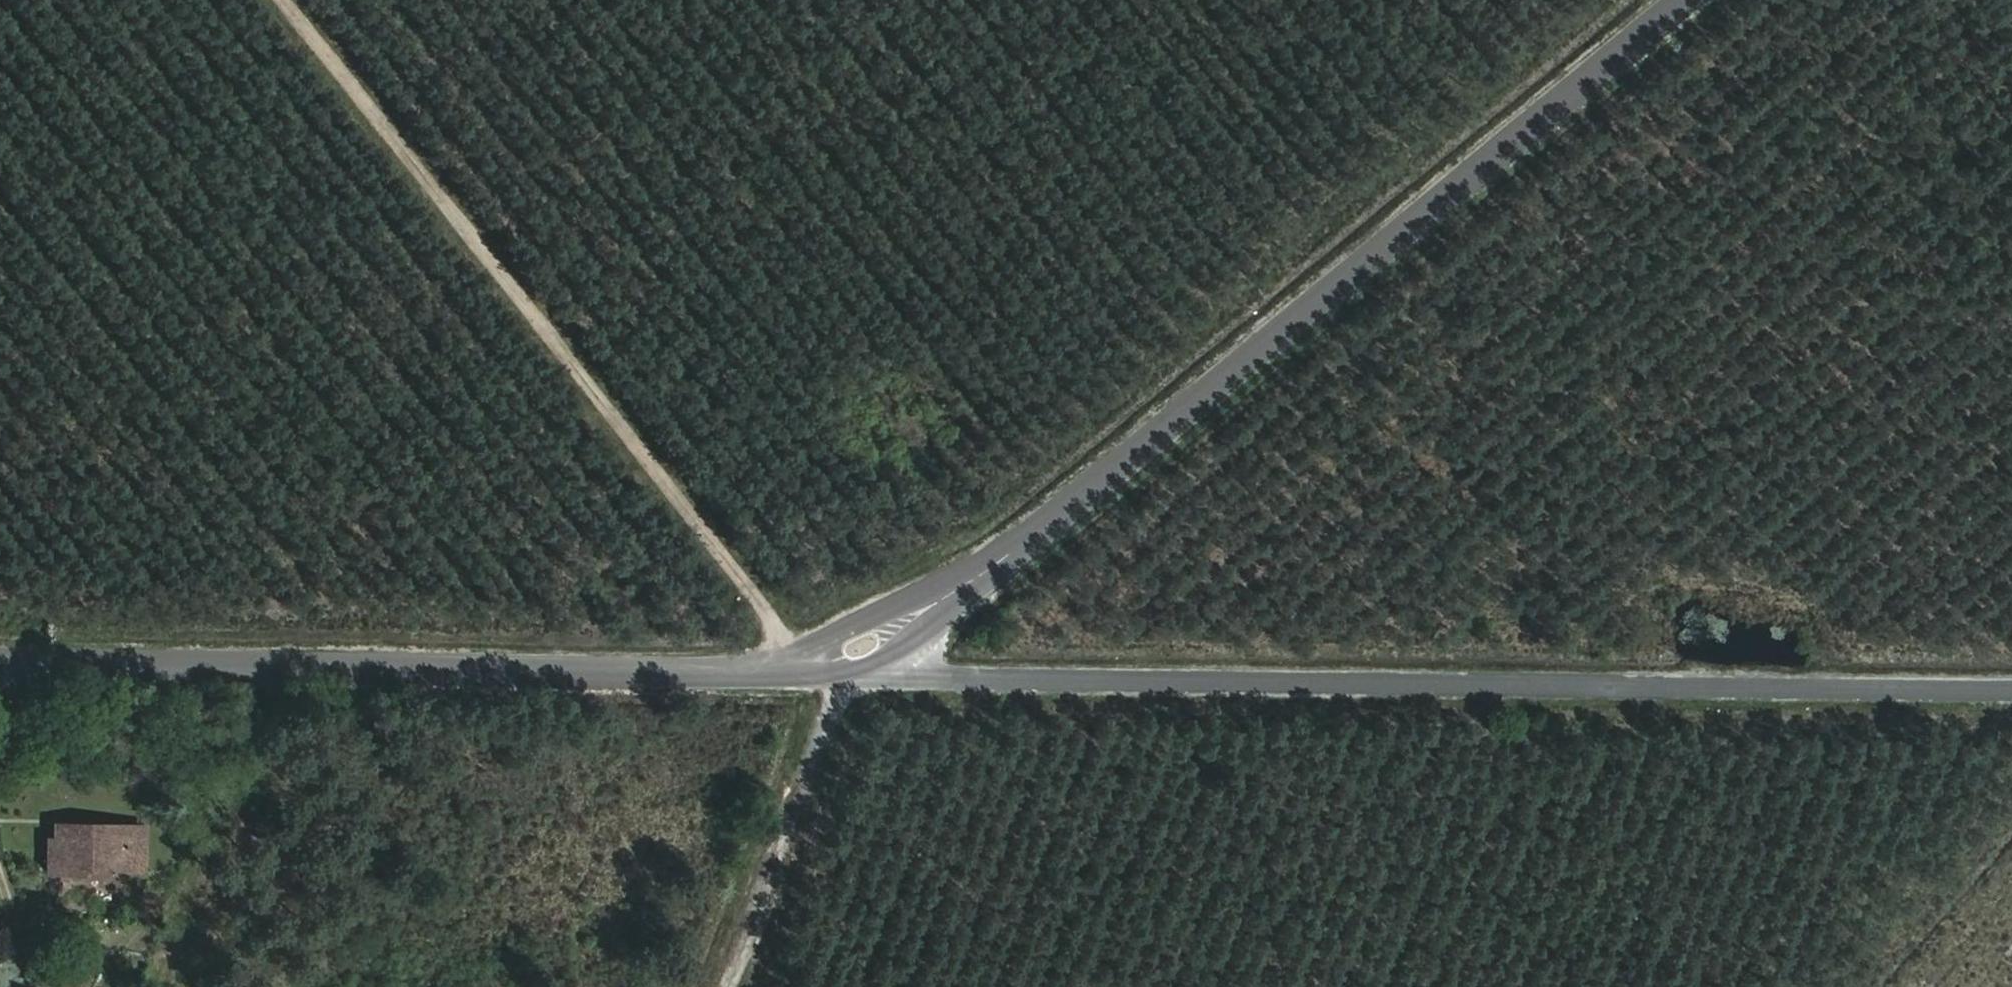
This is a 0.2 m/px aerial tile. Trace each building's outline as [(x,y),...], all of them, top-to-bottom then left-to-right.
[(132,883),(133,836),(34,833),(33,867),(39,868),(38,888),(87,890),(88,882),(132,883)]
